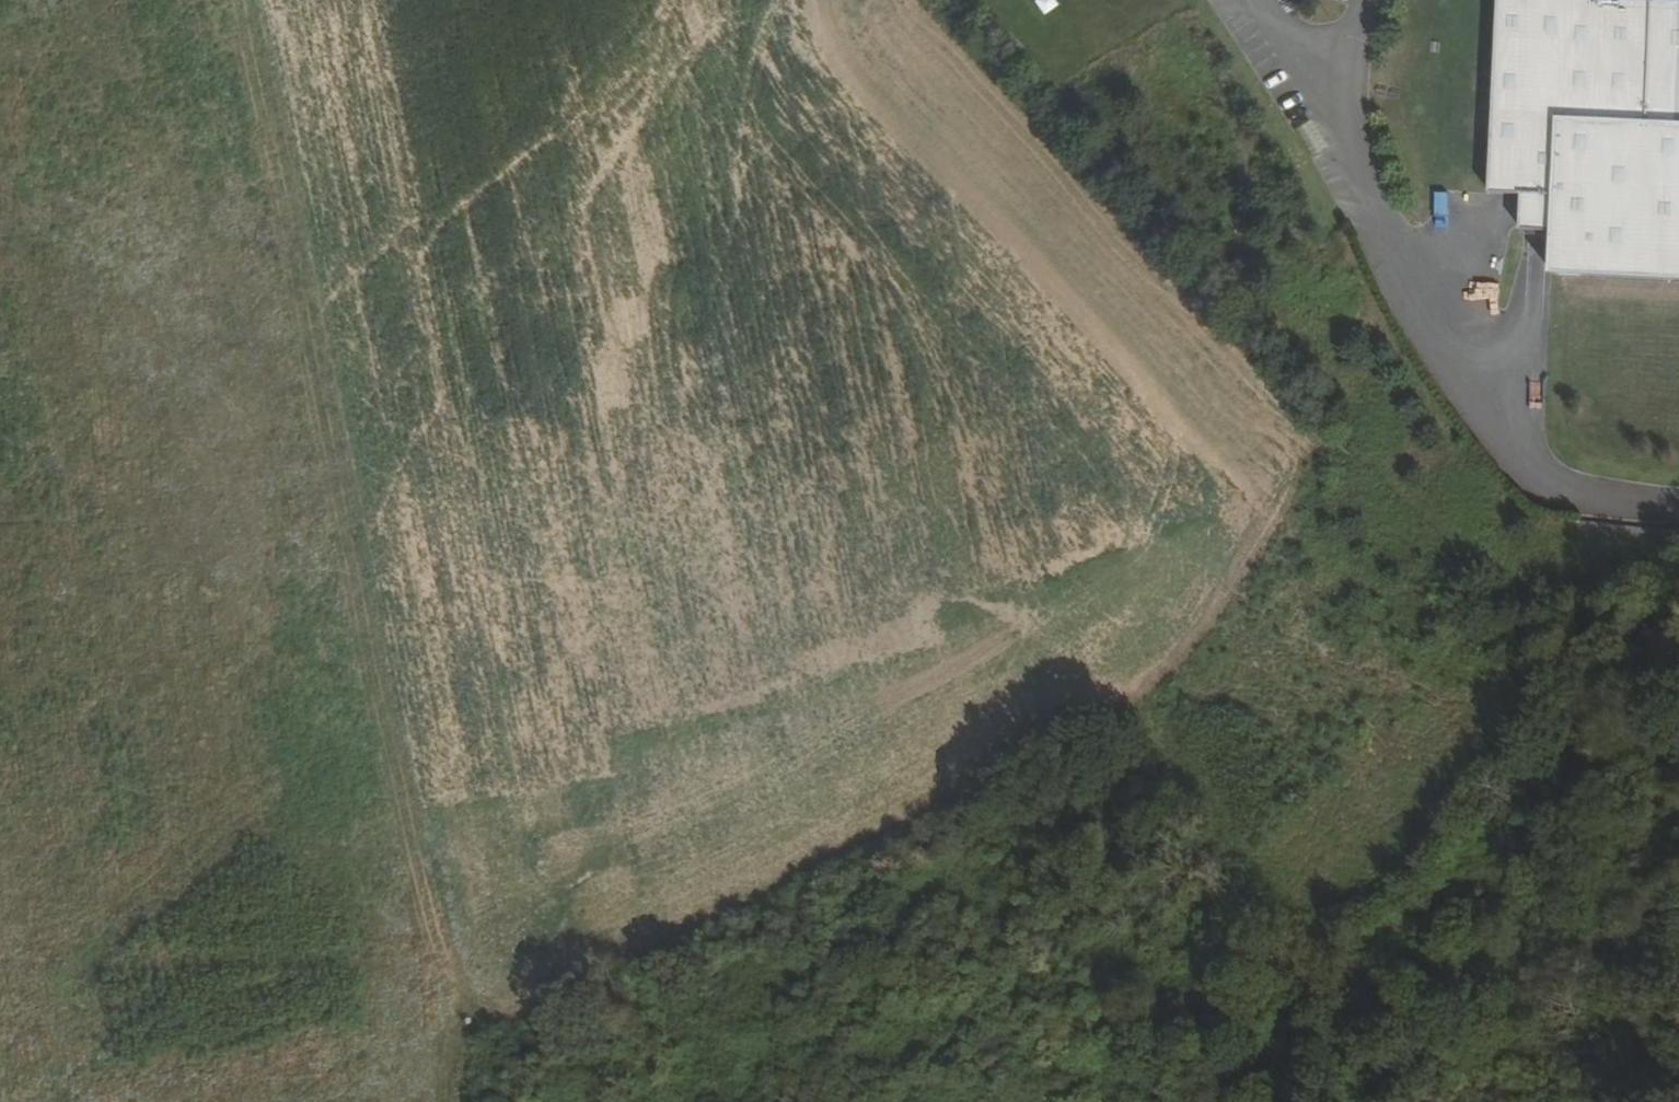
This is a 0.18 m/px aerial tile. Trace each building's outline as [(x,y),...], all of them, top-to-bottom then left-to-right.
[(1527,5),(1514,5),(1492,207),(1524,208),(1523,242),(1555,243),(1553,285),(1678,291),(1678,0),(1527,0),(1527,5)]
